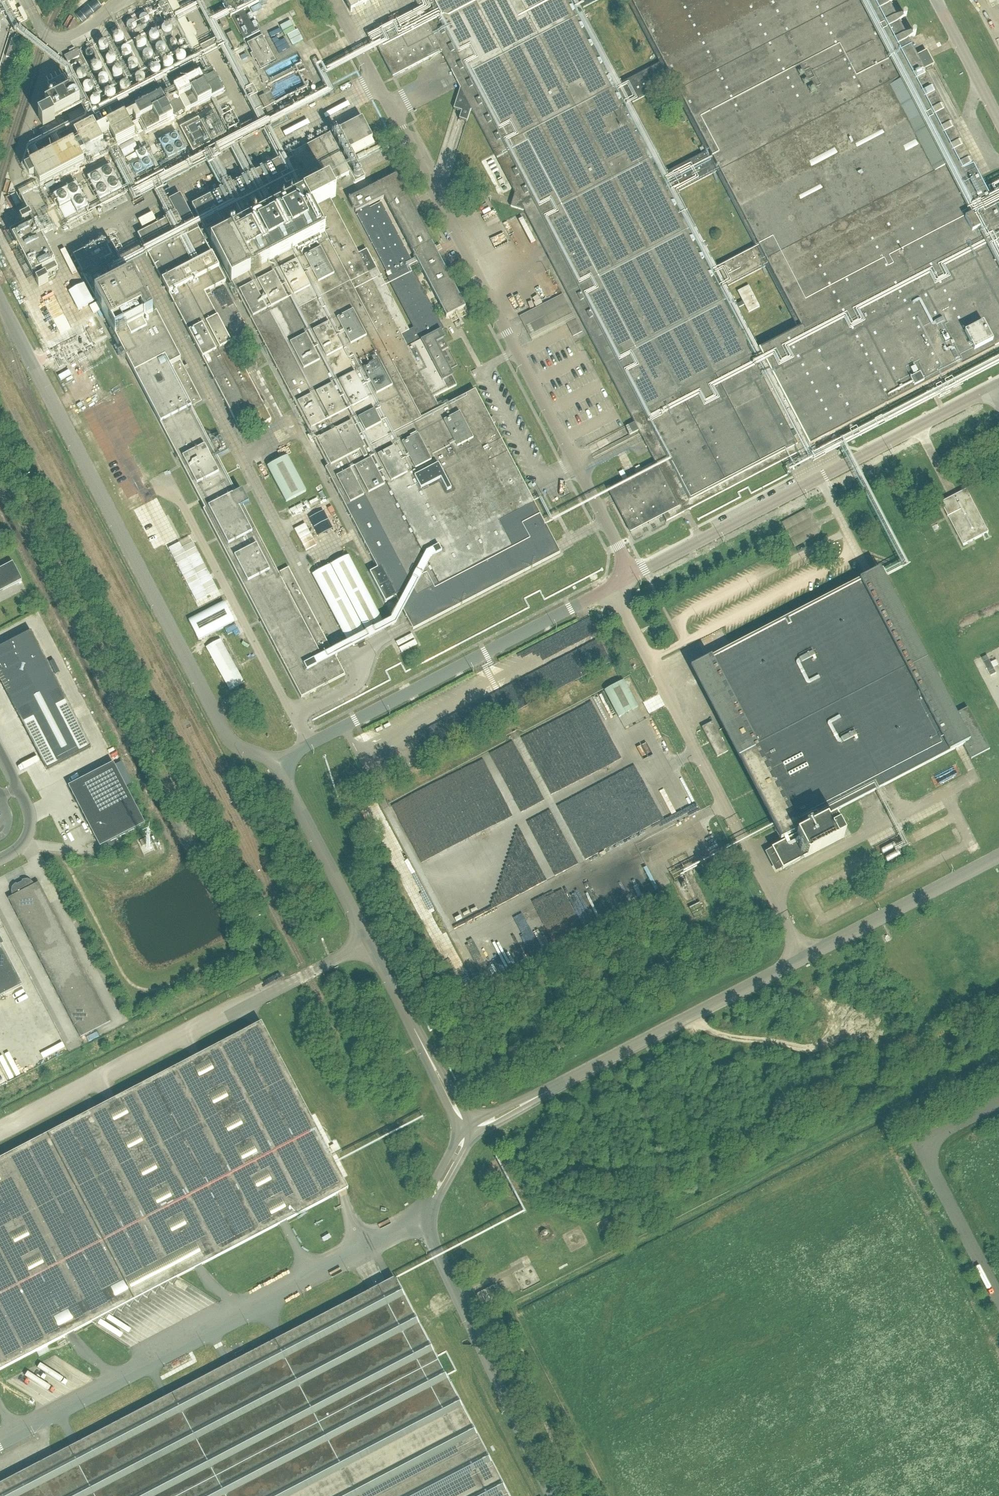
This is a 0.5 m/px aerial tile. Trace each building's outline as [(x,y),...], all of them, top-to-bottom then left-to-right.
[(176,0),(167,0),(195,56),(203,52),(194,36),(197,35),(191,24),(189,25),(176,0)] [(249,12),(271,1),(270,0),(221,0),(232,21),(233,20),(245,43),(261,35),(249,12)] [(885,0),(627,0),(660,64),(622,84),(583,9),(601,0),(416,0),(414,1),(419,10),(371,35),(393,78),(441,52),(460,89),(454,109),(462,112),(460,119),(467,122),(470,111),(471,111),(515,194),(511,207),(524,211),(634,423),(628,427),(633,434),(639,431),(656,465),(608,490),(616,505),(630,533),(663,516),(666,522),(810,446),(810,447),(998,347),(998,218),(885,0)] [(223,28),(229,25),(222,11),(216,14),(223,28)] [(234,50),(240,47),(233,32),(227,35),(234,50)] [(276,62),(263,36),(247,44),(253,54),(250,55),(254,62),(256,61),(261,69),(276,62)] [(8,38),(4,54),(8,55),(13,39),(8,38)] [(73,48),(66,50),(68,56),(75,54),(73,48)] [(928,51),(915,57),(922,71),(935,65),(928,51)] [(147,133),(224,93),(213,71),(136,111),(147,133)] [(270,118),(276,115),(265,95),(259,98),(270,118)] [(117,144),(135,134),(123,111),(114,116),(116,121),(107,126),(117,144)] [(381,568),(413,630),(560,554),(559,551),(554,542),(532,499),(479,398),(475,391),(462,398),(440,409),(434,398),(456,386),(439,353),(448,348),(443,340),(445,339),(441,331),(443,330),(410,268),(418,264),(447,318),(465,308),(431,243),(415,210),(414,208),(408,197),(397,176),(382,184),(382,183),(377,186),(349,200),(356,213),(357,213),(358,216),(387,274),(390,272),(393,277),(389,279),(415,329),(409,332),(367,251),(359,255),(331,200),(336,197),(330,184),(342,178),(360,169),(349,149),(372,137),(361,117),(339,129),(340,130),(322,140),(322,139),(255,174),(208,199),(192,207),(233,283),(328,467),(326,469),(378,570),(381,568)] [(65,125),(62,119),(40,131),(43,136),(65,125)] [(109,154),(97,131),(95,126),(85,131),(87,136),(78,141),(85,154),(89,152),(94,162),(109,154)] [(169,163),(188,153),(177,133),(159,142),(169,163)] [(85,163),(74,143),(59,150),(56,144),(45,150),(48,156),(31,166),(25,169),(30,178),(36,175),(41,186),(85,163)] [(137,179),(155,170),(145,150),(127,159),(137,179)] [(100,202),(122,190),(111,167),(88,179),(100,202)] [(49,191),(59,216),(85,206),(74,180),(49,191)] [(177,214),(167,219),(205,292),(226,281),(199,229),(181,195),(170,201),(177,214)] [(143,229),(157,222),(153,214),(139,221),(143,229)] [(20,220),(23,225),(28,222),(32,220),(30,216),(20,220)] [(272,421),(205,292),(167,219),(139,234),(163,281),(160,283),(167,297),(171,295),(240,429),(255,421),(259,428),(272,421)] [(31,228),(28,222),(23,225),(11,232),(14,237),(33,275),(37,273),(40,280),(46,277),(58,270),(55,264),(35,226),(31,228)] [(204,510),(243,585),(302,698),(345,676),(331,651),(288,567),(277,573),(243,507),(249,504),(243,491),(236,495),(218,459),(229,453),(222,439),(211,444),(192,408),(202,403),(155,311),(150,313),(133,279),(125,283),(104,242),(76,257),(140,383),(161,424),(206,510),(204,510)] [(48,282),(46,277),(40,280),(37,282),(39,287),(48,282)] [(83,284),(68,292),(77,311),(93,303),(83,284)] [(525,323),(529,331),(550,320),(546,312),(525,323)] [(458,368),(469,362),(457,335),(445,340),(458,368)] [(603,422),(582,433),(586,441),(607,430),(603,422)] [(288,456),(268,467),(286,502),(306,491),(288,456)] [(964,546),(989,533),(967,491),(942,504),(964,546)] [(795,548),(819,534),(806,510),(782,523),(795,548)] [(179,543),(168,549),(195,603),(217,591),(192,543),(182,548),(179,543)] [(347,556),(311,575),(347,644),(384,625),(347,556)] [(22,581),(13,563),(0,569),(0,592),(22,581)] [(950,717),(875,573),(695,666),(785,838),(776,843),(789,866),(843,838),(837,827),(837,826),(834,820),(827,824),(825,820),(824,818),(964,745),(971,759),(990,750),(968,708),(950,717)] [(224,603),(188,621),(198,641),(234,622),(224,603)] [(91,747),(31,632),(0,648),(0,680),(46,770),(91,747)] [(218,636),(203,643),(224,688),(240,681),(218,636)] [(988,657),(983,659),(992,677),(997,674),(988,657)] [(619,718),(638,708),(624,681),(605,691),(619,718)] [(717,758),(728,752),(713,722),(702,728),(717,758)] [(632,731),(598,743),(607,768),(641,756),(632,731)] [(100,848),(145,824),(113,763),(68,787),(100,848)] [(461,763),(433,776),(442,796),(460,787),(453,771),(462,766),(461,763)] [(575,782),(598,773),(596,769),(575,778),(573,775),(570,776),(571,778),(566,780),(563,771),(551,775),(554,782),(546,786),(551,800),(578,789),(575,782)] [(432,779),(405,791),(409,799),(417,795),(420,802),(424,800),(426,805),(441,798),(432,779)] [(441,802),(450,821),(473,810),(471,805),(459,810),(453,797),(441,802)] [(651,819),(658,816),(651,802),(645,805),(651,819)] [(508,823),(504,825),(501,818),(490,823),(498,840),(518,831),(515,825),(510,827),(508,823)] [(143,847),(152,843),(149,838),(140,842),(143,847)] [(881,851),(885,857),(893,852),(889,846),(881,851)] [(22,881),(23,882),(20,884),(96,1030),(111,1022),(39,883),(34,885),(33,884),(31,881),(27,880),(24,880),(22,881)] [(8,899),(80,1038),(96,1030),(20,884),(17,885),(16,884),(15,885),(12,888),(11,891),(12,895),(13,896),(8,899)] [(23,985),(0,941),(0,997),(23,985)] [(177,1278),(348,1189),(262,1023),(0,1159),(0,1371),(92,1323),(96,1325),(101,1318),(105,1321),(109,1314),(113,1316),(117,1309),(122,1312),(126,1305),(130,1308),(135,1300),(139,1303),(143,1296),(147,1299),(152,1291),(156,1294),(160,1287),(164,1290),(169,1283),(173,1285),(177,1278)] [(39,1047),(43,1058),(47,1056),(43,1046),(39,1047)] [(395,1279),(0,1484),(0,1495),(508,1495),(395,1279)] [(489,1282),(472,1289),(476,1299),(494,1292),(489,1282)]
